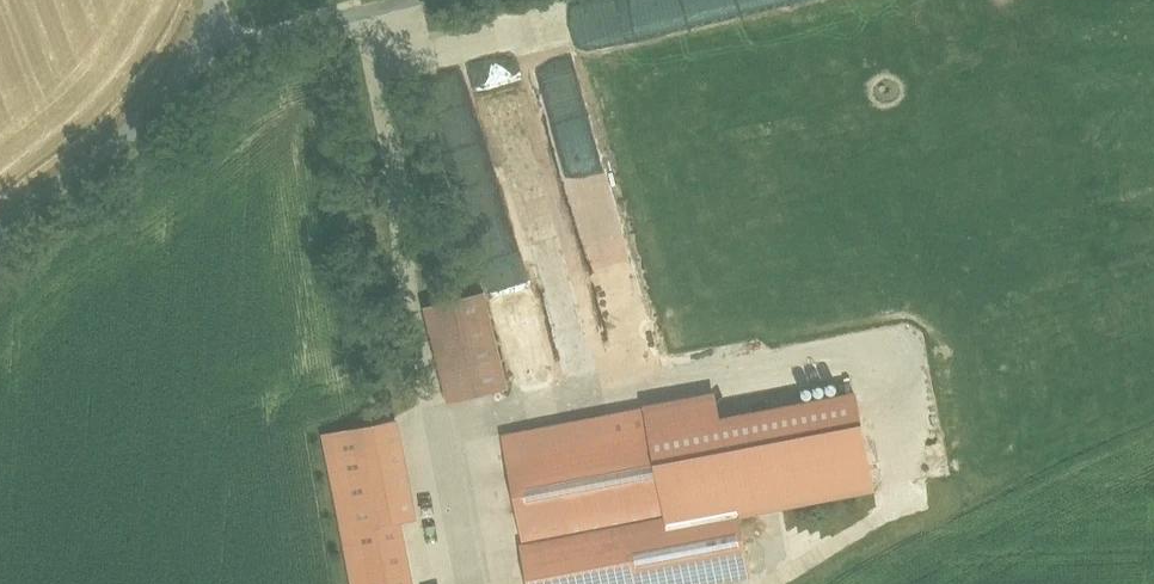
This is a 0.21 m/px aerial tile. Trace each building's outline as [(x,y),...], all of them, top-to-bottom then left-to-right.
[(582,232),(593,294),(639,286),(628,224),(582,232)] [(515,387),(491,288),(470,294),(431,303),(455,402),(515,387)] [(502,431),(531,583),(703,583),(751,575),(740,516),(877,490),(858,389),(718,415),(713,391),(502,431)] [(408,522),(446,514),(434,457),(426,458),(396,464),(408,522)] [(408,522),(421,583),(465,583),(468,583),(454,512),(446,514),(408,522)]
